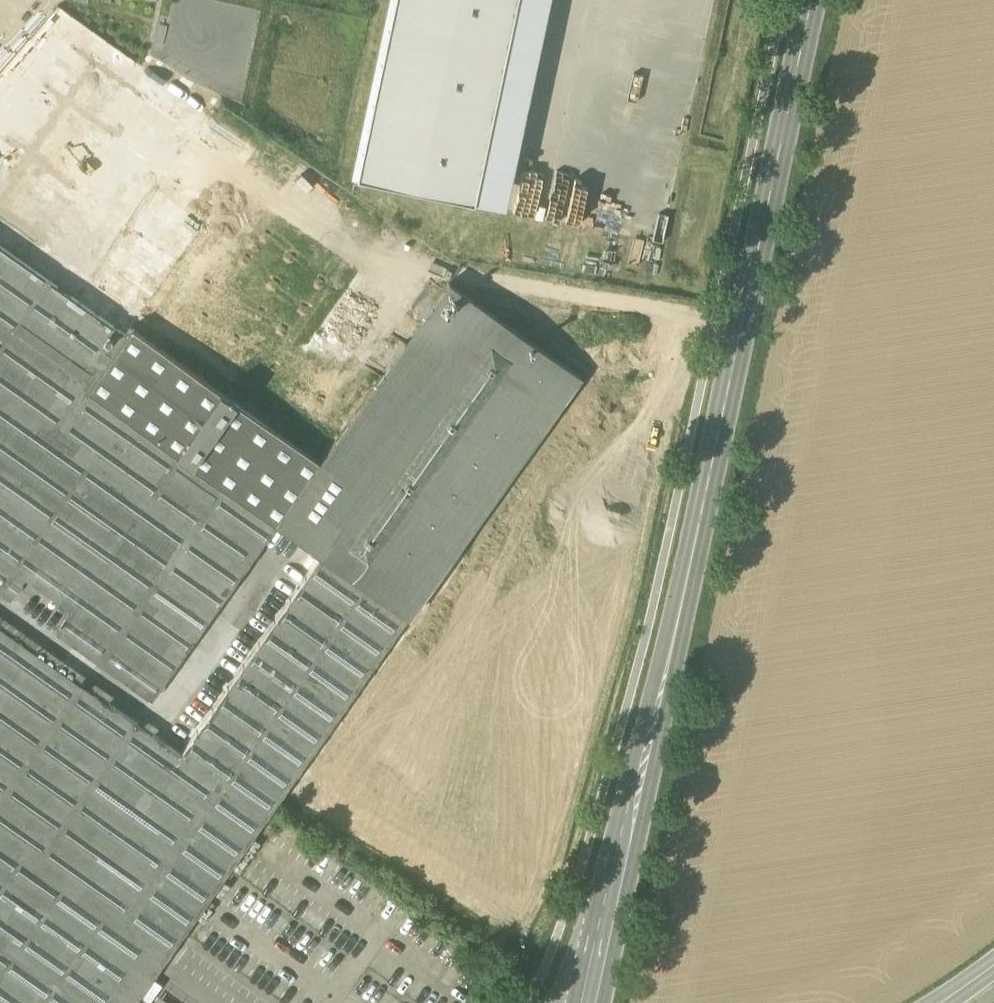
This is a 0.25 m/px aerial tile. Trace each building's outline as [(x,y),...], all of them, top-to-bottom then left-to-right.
[(355,177),(393,0),(387,0),(350,176),(355,177)] [(355,177),(472,202),(473,200),(515,0),(393,0),(355,177)] [(473,200),(503,206),(547,0),(515,0),(473,200)] [(408,618),(275,524),(85,389),(131,328),(0,242),(0,1002),(134,1002),(408,618)] [(448,282),(320,462),(275,524),(408,618),(580,376),(449,283),(448,282)] [(85,389),(275,524),(320,462),(131,328),(85,389)]
